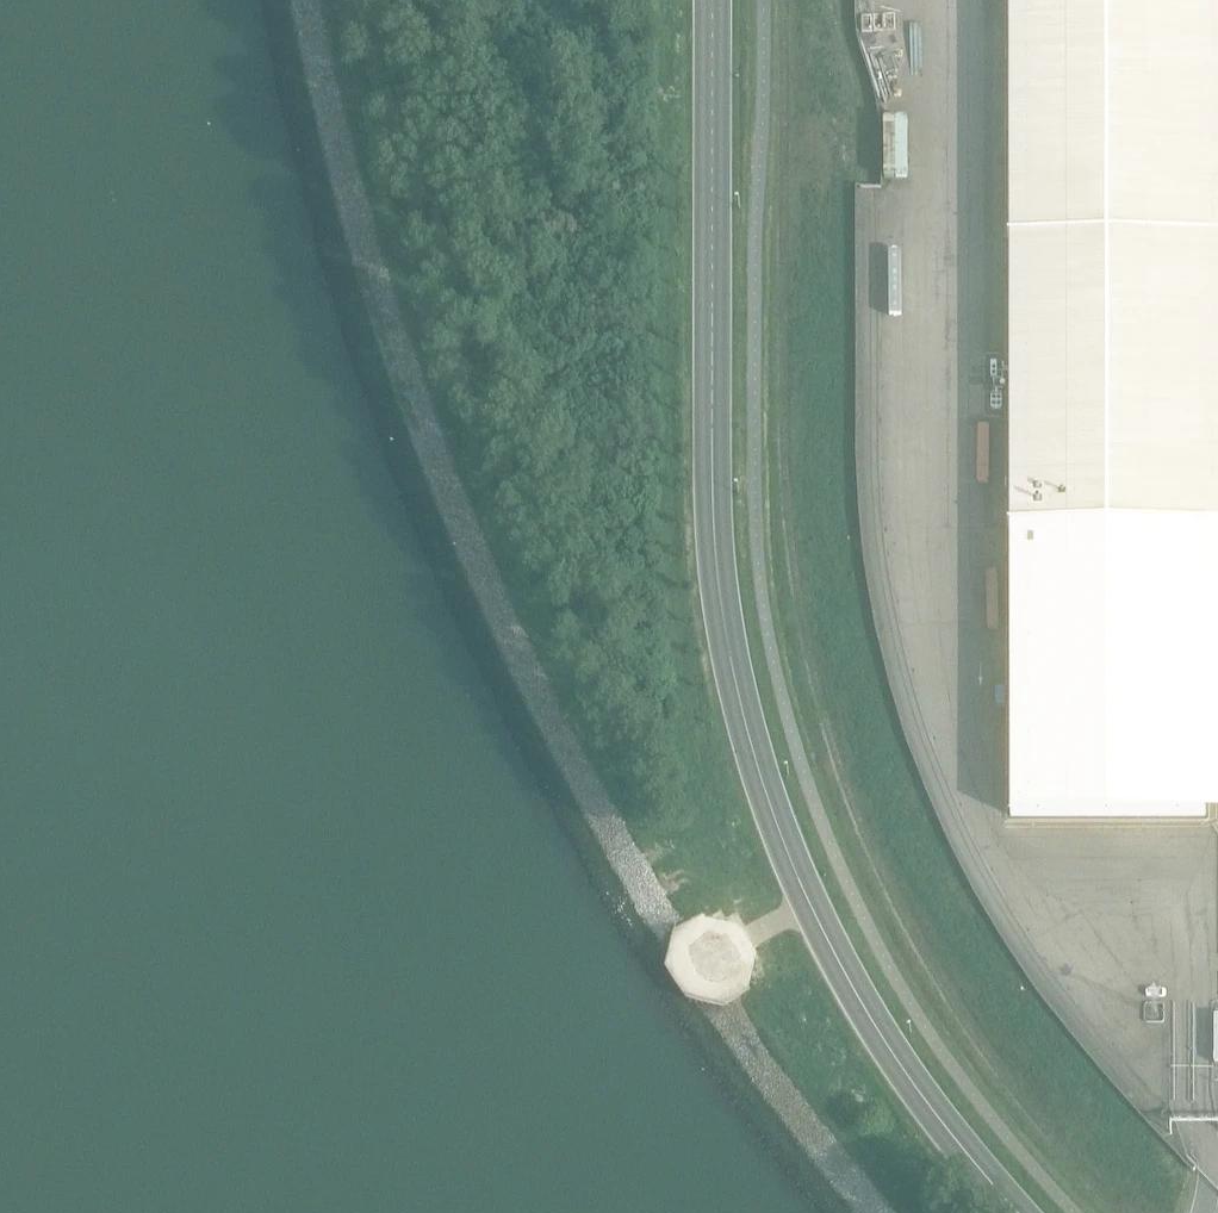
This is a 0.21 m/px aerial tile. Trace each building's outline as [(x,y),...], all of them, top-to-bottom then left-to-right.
[(1011,820),(1205,819),(1204,0),(1010,0),(1011,820)]
